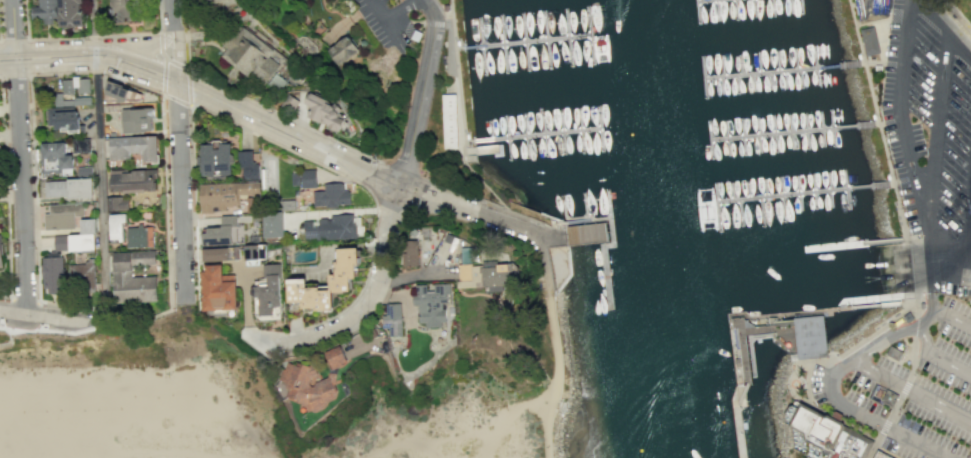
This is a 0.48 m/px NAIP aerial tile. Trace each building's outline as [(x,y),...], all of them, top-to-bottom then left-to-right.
[(39,5),(38,0),(56,0),(57,23),(32,24),(31,6),(39,5)] [(59,28),(58,0),(82,0),(82,3),(79,3),(80,11),(82,10),(83,27),(74,27),(74,29),(67,29),(67,28),(59,28)] [(110,17),(109,0),(139,0),(140,20),(127,20),(127,17),(110,17)] [(879,53),(873,26),(860,29),(865,56),(879,53)] [(221,58),(227,50),(221,45),(233,31),(239,35),(243,29),(273,53),(275,51),(286,61),(266,86),(252,75),(248,80),(221,58)] [(346,35),(357,51),(336,66),(325,50),(346,35)] [(269,85),(279,92),(287,81),(277,73),(269,85)] [(64,94),(75,93),(74,87),(79,87),(80,94),(92,93),(91,77),(80,78),(80,76),(73,76),(73,79),(63,79),(64,94)] [(106,87),(106,94),(118,98),(117,102),(125,102),(126,99),(141,98),(141,93),(122,86),(123,85),(109,80),(106,87)] [(54,93),(55,106),(63,105),(63,99),(62,92),(54,93)] [(440,94),(454,94),(455,149),(441,149),(440,94)] [(91,96),(74,96),(74,99),(63,99),(63,105),(91,104),(91,96)] [(288,96),(299,103),(291,115),(280,108),(288,96)] [(310,96),(326,103),(325,106),(331,109),(332,110),(333,111),(333,112),(333,113),(334,114),(335,114),(336,115),(337,115),(337,116),(338,118),(337,120),(344,123),(338,135),(306,120),(311,110),(303,106),(308,96),(310,97),(310,96)] [(123,132),(153,131),(152,118),(154,118),(153,107),(122,109),(123,132)] [(48,108),(48,126),(54,125),(54,130),(61,130),(61,132),(70,132),(70,134),(86,133),(85,125),(81,125),(81,111),(65,112),(65,108),(48,108)] [(110,161),(133,160),(132,153),(145,153),(145,161),(159,161),(158,136),(109,138),(110,161)] [(73,139),(74,153),(92,153),(91,139),(73,139)] [(202,144),(204,172),(201,172),(201,176),(234,174),(232,142),(222,143),(222,140),(213,140),(213,143),(202,144)] [(42,162),(42,174),(63,173),(63,175),(74,175),(73,155),(67,155),(67,142),(42,143),(43,162),(42,162)] [(238,151),(239,167),(243,167),(244,179),(259,179),(259,163),(255,163),(255,161),(254,161),(253,150),(238,151)] [(77,167),(91,166),(91,175),(78,176),(77,167)] [(110,169),(111,192),(125,191),(125,192),(146,191),(146,190),(157,190),(157,179),(159,179),(158,167),(110,169)] [(300,169),(301,188),(316,187),(315,168),(300,169)] [(300,172),(291,172),(291,185),(300,185),(300,172)] [(47,198),(69,197),(70,198),(94,197),(93,179),(69,180),(69,181),(46,182),(47,198)] [(201,214),(215,214),(215,208),(220,207),(220,211),(229,211),(229,208),(240,207),(240,198),(250,197),(251,212),(263,211),(262,181),(200,184),(201,214)] [(311,191),(312,206),(324,205),(324,208),(339,207),(338,205),(351,204),(350,191),(347,191),(347,190),(343,190),(343,182),(323,183),(324,190),(311,191)] [(108,212),(131,211),(130,198),(124,198),(124,196),(107,197),(108,212)] [(45,230),(76,228),(76,216),(85,216),(84,203),(49,204),(49,213),(44,213),(45,230)] [(283,212),(263,213),(265,237),(284,236),(283,212)] [(303,221),(303,228),(304,228),(305,240),(358,238),(357,224),(354,224),(354,213),(329,213),(329,217),(319,218),(319,220),(303,221)] [(114,242),(126,241),(125,223),(129,223),(128,214),(113,215),(114,242)] [(204,246),(241,244),(240,229),(245,229),(245,222),(239,222),(239,216),(224,217),(224,227),(210,228),(210,234),(204,235),(204,246)] [(81,219),(82,234),(98,233),(97,218),(81,219)] [(129,228),(130,249),(158,248),(156,226),(146,227),(146,224),(141,224),(141,227),(129,228)] [(55,235),(56,250),(70,249),(69,234),(55,235)] [(70,235),(71,251),(97,249),(96,234),(70,235)] [(416,265),(399,266),(398,254),(401,254),(400,239),(417,238),(418,253),(415,253),(416,265)] [(245,245),(246,259),(247,260),(247,265),(261,264),(261,259),(268,259),(268,243),(245,245)] [(306,278),(289,279),(290,302),(303,301),(303,308),(316,307),(316,310),(334,309),(333,292),(351,291),(350,278),(357,278),(356,266),(360,266),(359,246),(337,248),(338,260),(335,261),(336,274),(330,274),(331,289),(319,290),(319,287),(307,287),(306,278)] [(207,262),(231,260),(231,247),(206,249),(207,262)] [(157,251),(114,253),(117,302),(161,300),(159,275),(135,276),(135,264),(158,263),(157,251)] [(44,258),(46,288),(48,288),(49,293),(66,292),(66,287),(68,287),(66,257),(44,258)] [(96,257),(90,257),(90,261),(87,261),(87,264),(70,265),(71,291),(97,289),(96,257)] [(507,261),(509,281),(502,282),(503,288),(485,289),(485,283),(456,286),(456,279),(457,279),(456,263),(470,262),(470,264),(481,263),(481,259),(496,258),(497,262),(507,261)] [(208,311),(241,310),(240,280),(227,281),(226,264),(209,265),(209,272),(206,272),(208,311)] [(279,264),(264,265),(265,279),(255,280),(255,286),(252,290),(252,294),(256,297),(257,315),(262,320),(282,319),(279,264)] [(424,326),(424,321),(417,321),(416,304),(411,304),(410,292),(415,292),(414,284),(448,281),(449,293),(445,293),(446,302),(441,302),(442,307),(444,307),(445,319),(440,320),(440,324),(424,326)] [(384,304),(399,303),(400,334),(388,335),(387,328),(385,328),(385,327),(381,327),(381,315),(385,314),(384,304)] [(797,358),(827,355),(823,314),(793,317),(793,322),(794,331),(797,355),(797,358)] [(889,344),(902,351),(897,360),(884,354),(889,344)] [(288,361),(295,364),(296,361),(308,365),(312,362),(317,374),(310,377),(308,382),(310,385),(313,385),(314,382),(328,375),(330,364),(325,351),(339,345),(347,361),(342,363),(342,364),(337,367),(334,384),(336,390),(334,397),(327,401),(326,403),(325,405),(321,408),(313,412),(310,407),(308,406),(306,403),(299,402),(300,399),(287,395),(292,383),(285,380),(282,379),(288,361)] [(879,400),(891,407),(898,395),(885,388),(879,400)] [(873,441),(863,457),(832,457),(830,457),(832,453),(804,438),(803,432),(788,423),(801,401),(824,414),(826,413),(835,417),(842,421),(844,425),(873,441)]
